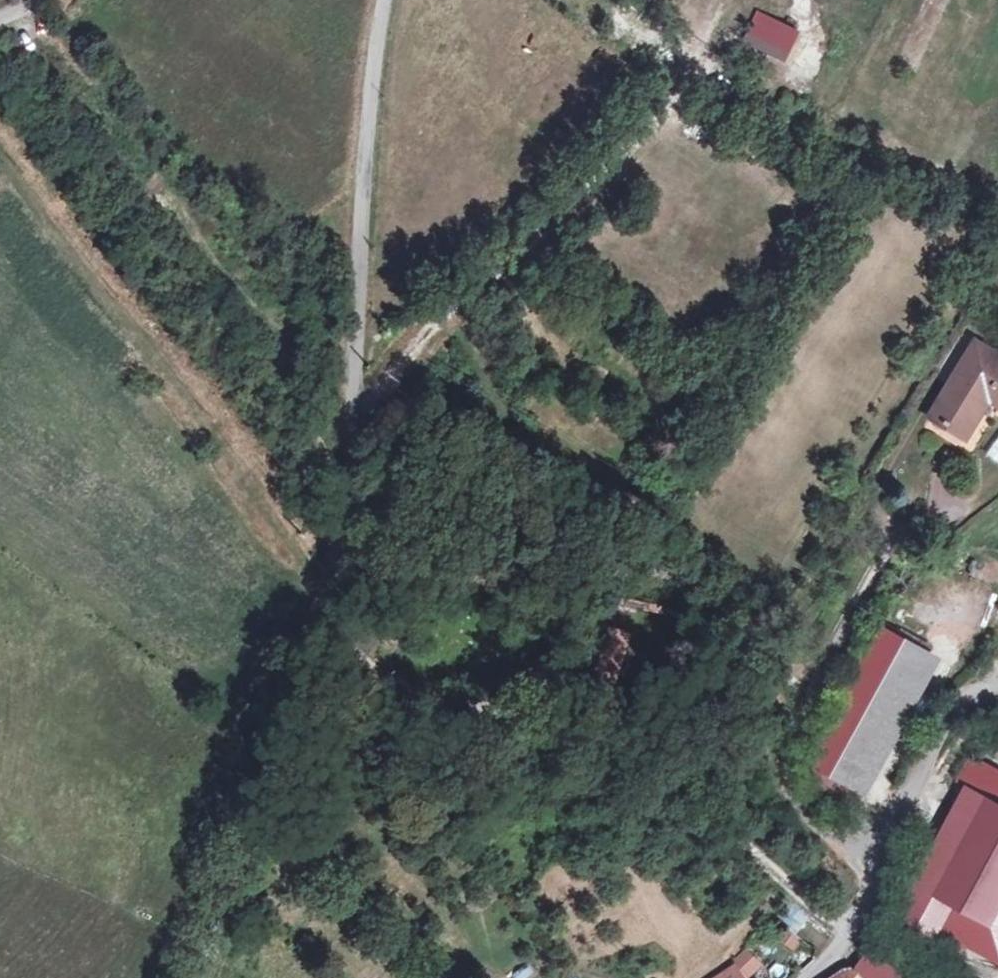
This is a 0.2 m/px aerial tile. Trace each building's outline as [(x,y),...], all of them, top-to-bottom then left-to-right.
[(797,32),(756,13),(746,35),(788,53),(797,32)] [(945,399),(935,417),(968,436),(992,398),(997,402),(997,357),(979,345),(953,387),(957,390),(949,402),(945,399)] [(953,387),(945,399),(949,402),(957,390),(953,387)] [(986,452),(997,461),(997,434),(986,452)] [(625,673),(633,629),(606,624),(598,668),(625,673)] [(884,627),(848,695),(896,722),(933,654),(884,627)] [(933,654),(896,722),(907,728),(944,659),(933,654)] [(896,722),(848,695),(810,764),(830,774),(828,801),(847,811),(859,789),(896,722)] [(907,728),(896,722),(859,789),(870,795),(907,728)] [(944,924),(928,916),(938,897),(954,906),(971,915),(993,926),(997,916),(997,805),(967,789),(898,922),(935,941),(944,924)] [(944,924),(954,906),(938,897),(928,916),(944,924)] [(993,926),(971,915),(964,927),(987,938),(993,926)] [(743,977),(747,977),(761,967),(748,950),(734,965),(736,969),(743,977)] [(894,975),(894,971),(867,958),(860,969),(849,970),(837,977),(901,977),(894,975)] [(736,969),(724,977),(743,977),(736,969)]
